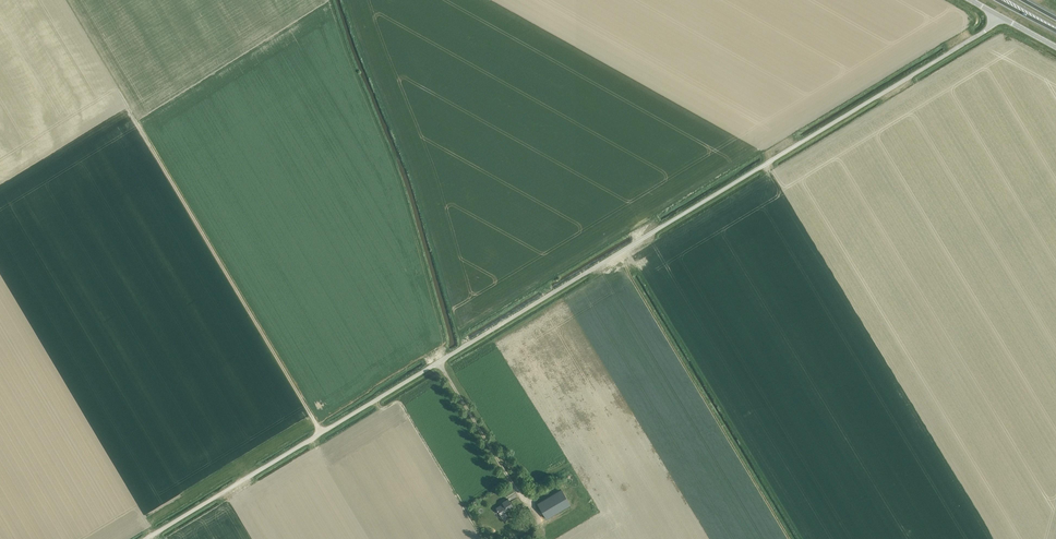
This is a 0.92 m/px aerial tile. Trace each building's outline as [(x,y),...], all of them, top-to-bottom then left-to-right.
[(546,519),(570,504),(561,489),(537,504),(546,519)] [(507,510),(513,506),(508,499),(502,502),(503,504),(496,508),(502,518),(507,515),(504,511),(507,510)]
